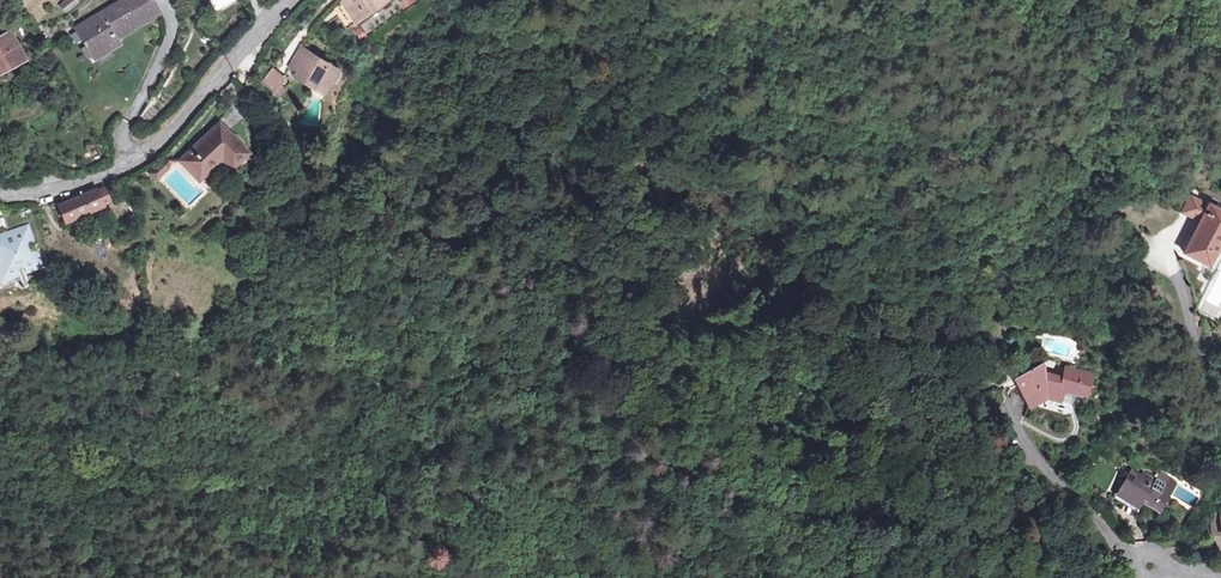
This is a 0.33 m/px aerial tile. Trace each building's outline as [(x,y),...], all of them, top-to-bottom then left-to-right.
[(79,3),(77,0),(65,0),(59,5),(65,13),(79,3)] [(91,59),(117,41),(115,36),(155,10),(148,0),(113,0),(71,28),(91,59)] [(354,29),(393,0),(352,0),(339,10),(354,29)] [(18,55),(4,31),(0,34),(0,66),(18,55)] [(297,69),(323,83),(318,92),(329,98),(344,73),(308,51),(297,69)] [(267,81),(289,94),(295,87),(288,82),(293,76),(276,67),(267,81)] [(185,167),(203,187),(224,167),(238,180),(261,159),(231,127),(185,167)] [(154,173),(160,181),(163,178),(172,170),(172,161),(169,161),(154,173)] [(104,188),(94,193),(104,213),(114,208),(104,188)] [(104,213),(94,193),(56,209),(65,229),(104,213)] [(1192,214),(1208,224),(1188,254),(1211,270),(1220,255),(1220,211),(1202,199),(1192,214)] [(25,274),(39,269),(25,235),(0,245),(0,270),(5,282),(17,277),(16,274),(23,270),(25,274)] [(16,274),(17,277),(23,293),(31,290),(25,274),(23,270),(16,274)] [(1066,390),(1076,392),(1087,395),(1093,373),(1066,365),(1063,376),(1045,370),(1044,359),(1011,378),(1029,406),(1047,396),(1063,400),(1066,390)] [(1066,390),(1063,400),(1074,403),(1076,392),(1066,390)] [(1141,500),(1157,512),(1176,483),(1159,472),(1154,479),(1142,471),(1133,484),(1130,481),(1120,495),(1137,506),(1141,500)] [(1212,534),(1220,534),(1220,514),(1211,514),(1212,534)]
